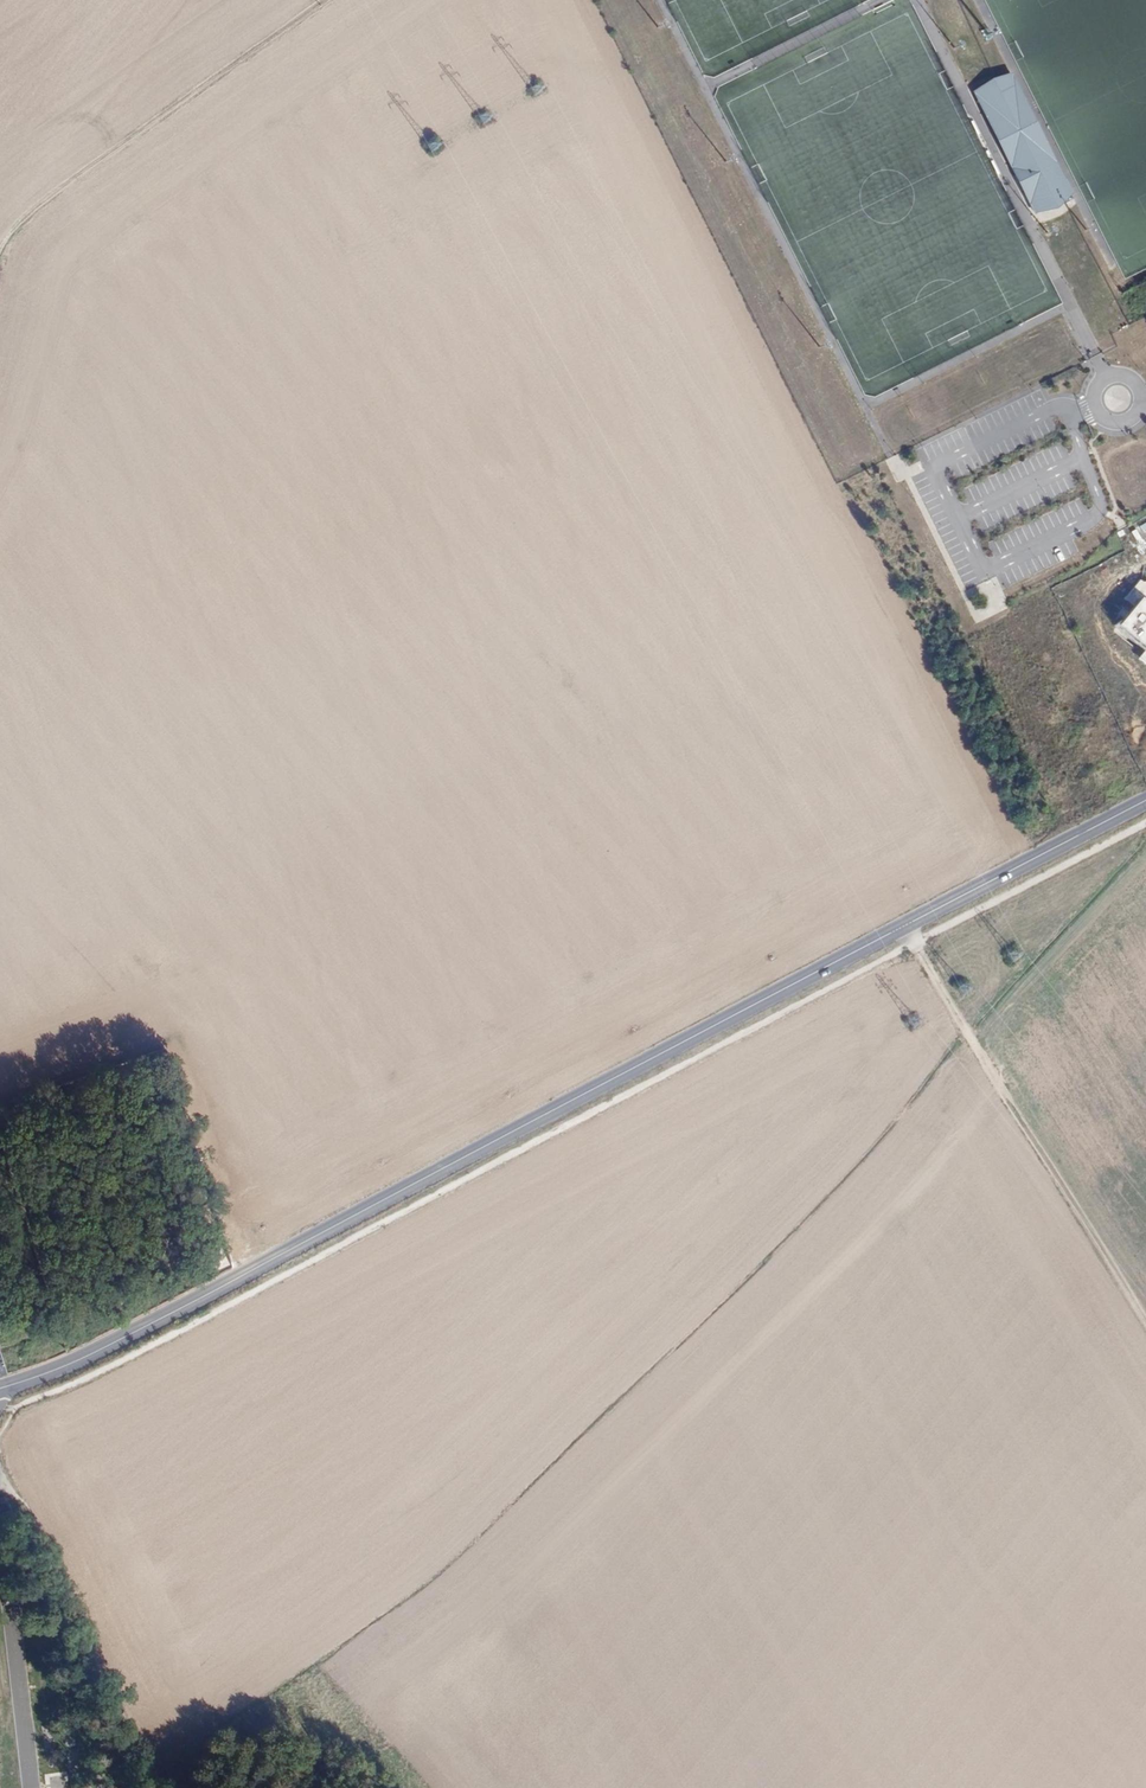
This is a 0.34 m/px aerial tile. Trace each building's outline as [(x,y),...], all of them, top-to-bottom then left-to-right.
[(995,77),(970,89),(1035,219),(1066,204),(1076,198),(1012,69),(995,77)] [(1114,631),(1136,649),(1140,643),(1145,648),(1145,592),(1114,631)]
